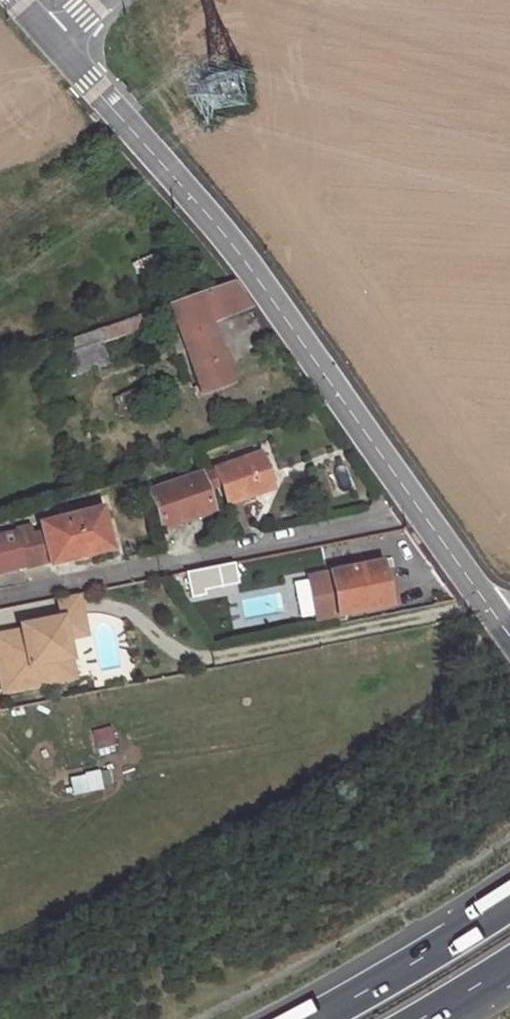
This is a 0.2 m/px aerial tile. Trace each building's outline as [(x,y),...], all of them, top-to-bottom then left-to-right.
[(233,281),(166,304),(179,342),(183,354),(198,396),(231,383),(211,323),(252,306),(233,281)] [(139,313),(143,327),(146,335),(159,331),(152,309),(139,313)] [(105,340),(143,327),(139,313),(101,327),(105,340)] [(68,352),(105,340),(101,327),(63,340),(68,352)] [(183,354),(179,342),(168,346),(172,358),(183,354)] [(259,453),(214,469),(221,488),(227,504),(241,499),(248,496),(272,488),(270,483),(266,473),(259,453)] [(201,474),(208,493),(221,488),(214,469),(201,474)] [(163,528),(214,509),(208,493),(201,474),(150,493),(163,528)] [(248,496),(241,499),(243,505),(250,502),(248,496)] [(50,563),(50,564),(110,549),(100,508),(40,524),(42,534),(33,536),(30,528),(14,532),(15,535),(0,538),(0,572),(23,567),(24,570),(50,563)] [(381,563),(329,571),(338,615),(389,605),(381,563)] [(329,571),(308,576),(317,620),(338,615),(329,571)] [(74,596),(54,600),(59,620),(63,640),(83,636),(74,596)] [(0,637),(0,684),(2,693),(72,678),(63,640),(59,620),(18,628),(19,634),(0,637)]
